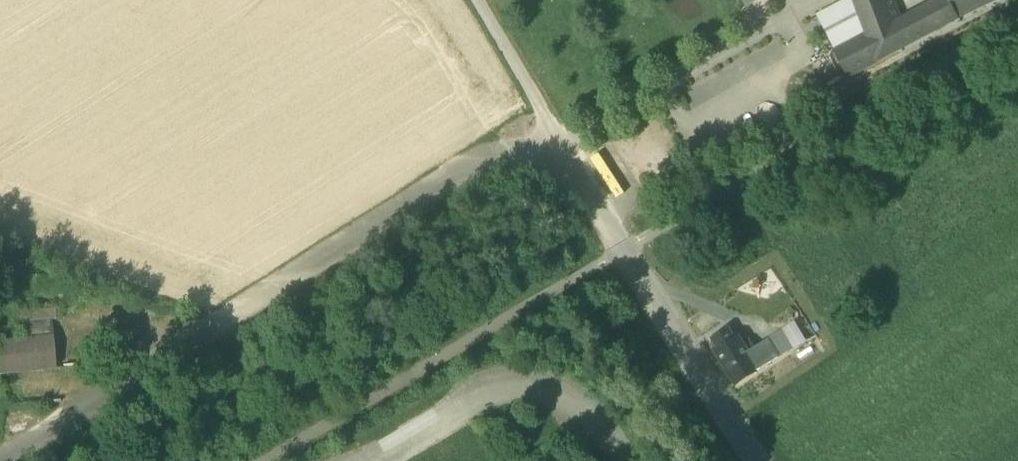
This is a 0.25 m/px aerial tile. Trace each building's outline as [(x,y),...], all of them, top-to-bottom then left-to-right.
[(900,21),(895,24),(885,0),(855,0),(868,34),(877,62),(957,19),(947,0),(941,0),(900,21)] [(895,24),(900,21),(893,0),(885,0),(895,24)] [(957,19),(997,0),(947,0),(957,19)] [(849,77),(877,62),(868,34),(835,52),(849,77)] [(794,323),(777,333),(788,351),(805,340),(794,323)] [(716,353),(735,383),(757,370),(777,358),(767,340),(746,353),(738,340),(735,341),(729,331),(713,340),(720,351),(716,353)] [(767,340),(777,358),(788,351),(777,333),(767,340)] [(56,369),(53,336),(0,341),(0,374),(56,369)]
